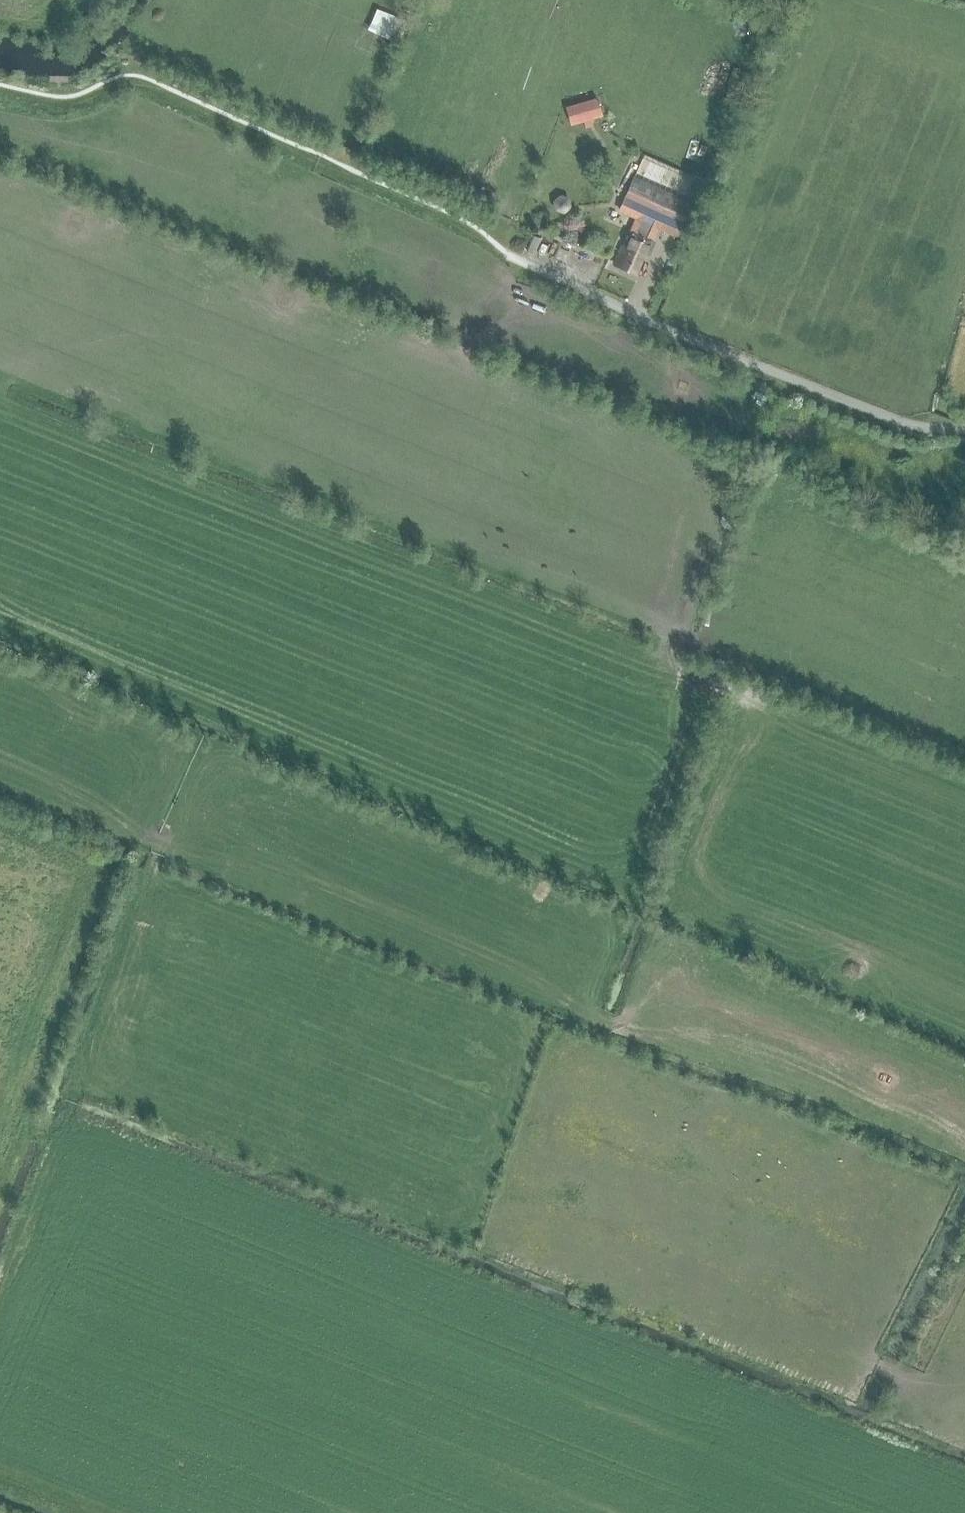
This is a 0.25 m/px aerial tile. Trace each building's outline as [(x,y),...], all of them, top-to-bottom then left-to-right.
[(764,20),(749,19),(748,31),(763,32),(764,20)] [(591,119),(602,116),(596,97),(565,106),(570,125),(583,122),(585,128),(593,126),(591,119)] [(634,176),(624,197),(682,224),(692,202),(634,176)] [(562,214),(569,208),(568,198),(559,195),(551,202),(553,210),(562,214)] [(644,239),(651,224),(641,220),(635,234),(628,232),(614,265),(633,273),(642,254),(646,256),(652,242),(644,239)]
